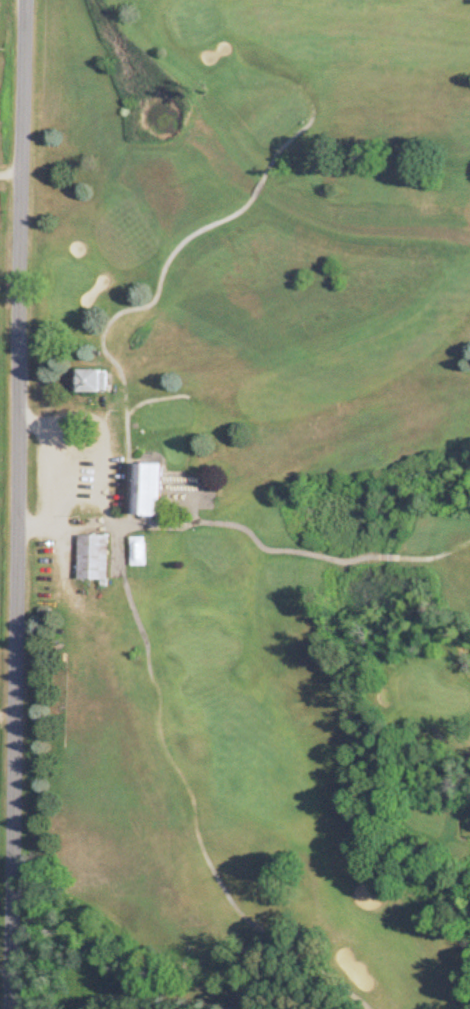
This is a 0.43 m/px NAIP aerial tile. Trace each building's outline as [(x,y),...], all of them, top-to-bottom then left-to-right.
[(106,392),(106,370),(70,371),(71,393),(106,392)] [(155,516),(155,464),(127,463),(126,516),(155,516)] [(73,580),(104,580),(104,534),(73,534),(73,580)] [(138,564),(151,564),(151,537),(138,537),(138,564)]
